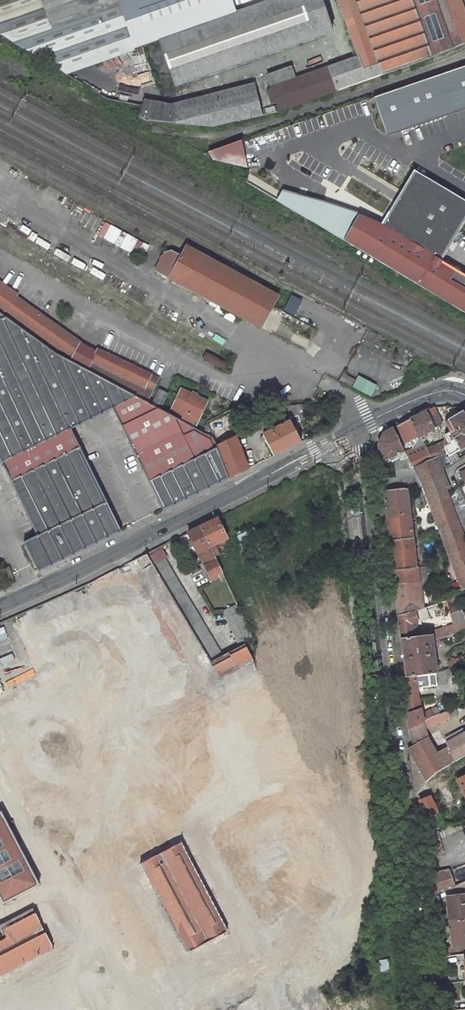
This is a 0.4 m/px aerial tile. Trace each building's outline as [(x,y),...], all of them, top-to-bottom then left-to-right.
[(64,75),(160,41),(234,15),(229,0),(0,0),(0,36),(64,75)] [(320,0),(229,0),(234,15),(160,41),(176,84),(332,33),(320,0)] [(279,111),(332,93),(332,94),(434,58),(464,46),(464,18),(459,0),(339,0),(359,56),(295,79),(272,87),(279,111)] [(145,68),(142,58),(131,62),(133,72),(145,68)] [(291,67),(267,75),(272,87),(295,79),(291,67)] [(388,136),(464,110),(464,69),(376,100),(388,136)] [(237,95),(256,90),(253,80),(235,85),(237,95)] [(237,95),(171,111),(175,124),(214,127),(263,115),(256,90),(237,95)] [(142,122),(168,124),(165,113),(142,107),(139,120),(142,122)] [(165,113),(168,124),(175,124),(171,111),(165,113)] [(211,160),(246,168),(241,140),(208,152),(211,160)] [(391,233),(425,176),(415,169),(380,228),(391,233)] [(425,176),(391,233),(380,228),(357,217),(355,221),(343,241),(464,314),(464,277),(441,263),(464,221),(464,200),(425,176)] [(275,201),(325,230),(343,241),(355,221),(357,217),(358,216),(300,197),(281,192),(275,201)] [(135,255),(142,241),(104,222),(97,235),(135,255)] [(155,270),(259,325),(275,294),(187,246),(184,253),(182,257),(172,252),(164,254),(155,270)] [(5,314),(7,311),(74,356),(83,343),(16,298),(18,296),(0,284),(0,310),(5,314)] [(38,535),(25,542),(39,572),(121,532),(71,428),(114,408),(164,510),(230,478),(216,447),(213,439),(140,399),(88,371),(82,368),(75,365),(58,356),(0,313),(0,457),(38,535)] [(82,368),(90,352),(84,348),(75,365),(82,368)] [(99,349),(88,371),(140,399),(152,375),(99,349)] [(351,387),(369,395),(375,384),(356,376),(351,387)] [(153,387),(146,402),(155,406),(162,392),(153,387)] [(208,403),(183,390),(174,408),(171,413),(196,426),(208,403)] [(435,409),(411,421),(419,439),(437,429),(441,428),(435,409)] [(464,450),(464,414),(445,426),(450,435),(445,438),(445,452),(449,459),(464,450)] [(225,429),(221,420),(208,425),(211,435),(225,429)] [(295,420),(264,435),(266,439),(274,456),(302,442),(296,429),(299,427),(295,420)] [(411,421),(398,428),(405,445),(419,439),(411,421)] [(439,446),(426,452),(432,463),(434,462),(445,457),(445,452),(445,438),(445,426),(441,428),(437,429),(439,446)] [(406,453),(394,429),(386,433),(380,445),(383,464),(402,455),(405,463),(396,466),(396,482),(385,483),(386,492),(408,491),(422,490),(413,472),(405,456),(404,454),(406,453)] [(249,469),(236,438),(216,447),(230,478),(249,469)] [(413,472),(432,463),(426,452),(424,447),(405,456),(413,472)] [(422,490),(439,532),(459,525),(452,505),(434,462),(432,463),(413,472),(422,490)] [(388,518),(396,593),(420,590),(418,570),(408,491),(386,492),(388,518)] [(459,508),(457,503),(452,505),(459,525),(464,537),(464,536),(464,506),(459,508)] [(206,580),(221,573),(209,546),(225,538),(215,514),(183,528),(206,580)] [(457,577),(464,574),(464,539),(464,537),(459,525),(439,532),(457,577)] [(3,589),(14,577),(9,567),(0,571),(0,582),(3,589)] [(423,609),(420,590),(396,593),(398,617),(423,609)] [(435,632),(433,626),(422,628),(421,622),(430,619),(426,608),(423,609),(398,617),(401,638),(431,635),(431,633),(435,632)] [(451,617),(454,626),(457,624),(464,622),(464,612),(451,617)] [(436,672),(432,640),(431,635),(401,638),(406,677),(436,673),(436,672)] [(447,663),(449,669),(454,667),(464,663),(464,658),(462,659),(461,658),(447,663)] [(436,673),(403,677),(406,703),(419,699),(418,692),(424,691),(424,688),(447,685),(446,676),(455,674),(454,667),(449,669),(444,671),(436,672),(436,673)] [(424,722),(419,699),(406,703),(409,729),(424,722)] [(425,728),(448,718),(445,711),(424,722),(425,728)] [(412,737),(425,728),(424,722),(409,729),(412,737)] [(425,728),(412,737),(414,745),(429,739),(425,728)] [(464,754),(464,732),(463,728),(446,738),(448,742),(446,743),(448,748),(455,760),(464,754)] [(427,780),(444,767),(437,754),(429,739),(414,745),(408,749),(423,775),(427,780)] [(444,767),(455,760),(448,748),(437,754),(444,767)] [(422,801),(426,832),(442,829),(446,829),(438,812),(435,806),(431,797),(422,801)] [(0,811),(0,895),(4,904),(40,885),(1,810),(0,811)] [(428,856),(445,853),(442,829),(426,832),(428,856)] [(228,931),(182,841),(142,862),(188,951),(228,931)] [(456,888),(450,872),(431,876),(433,897),(456,888)] [(450,898),(452,922),(464,921),(464,896),(450,898)] [(56,947),(34,904),(0,921),(0,975),(56,947)] [(456,947),(464,946),(464,921),(452,922),(456,947)]
